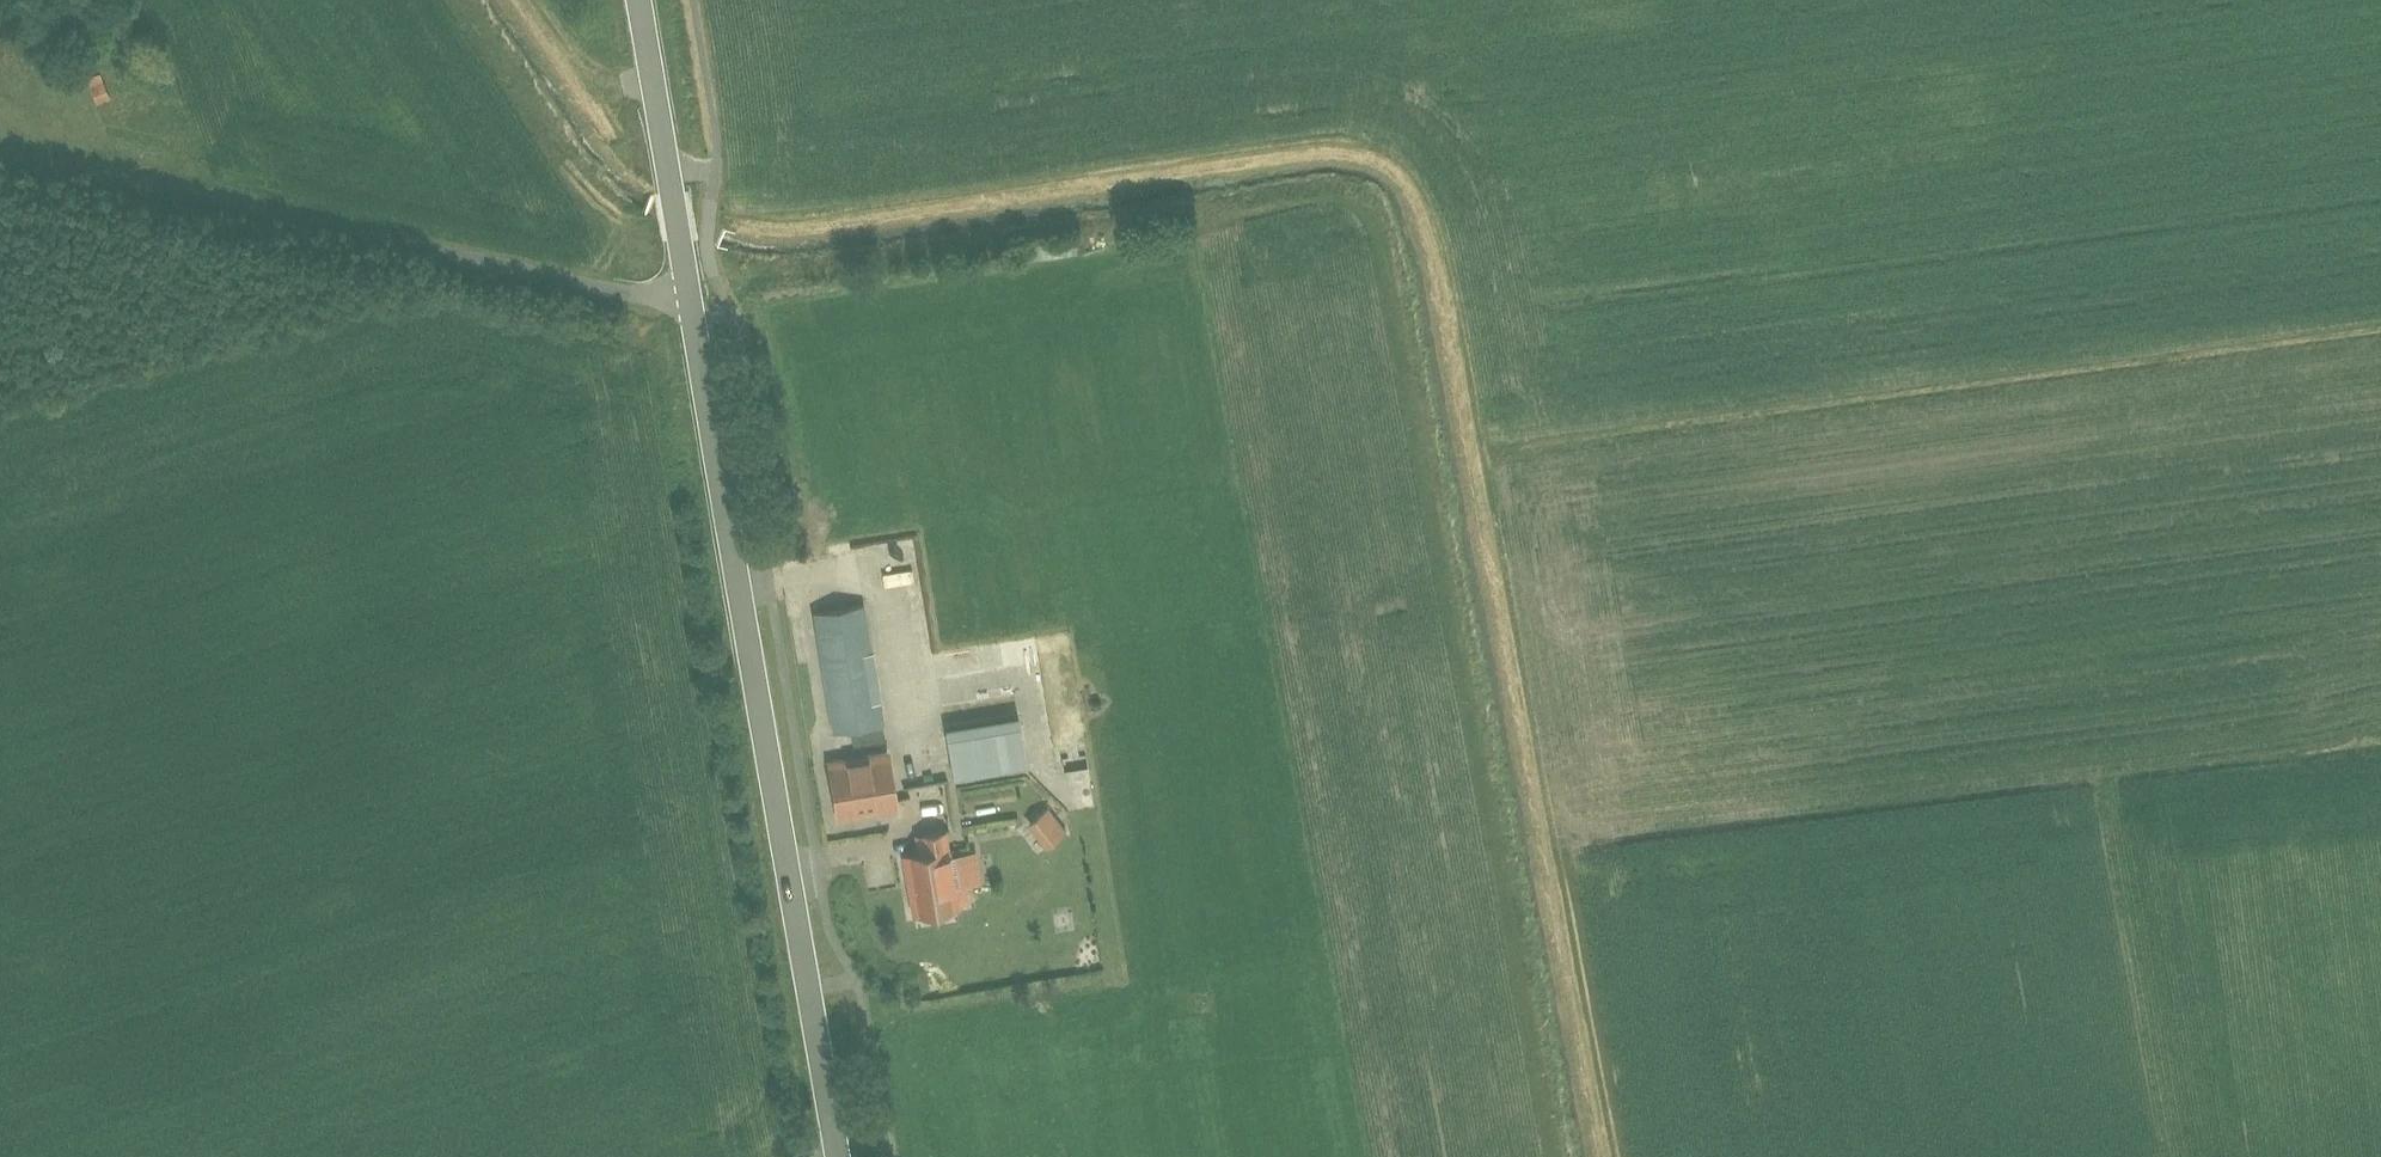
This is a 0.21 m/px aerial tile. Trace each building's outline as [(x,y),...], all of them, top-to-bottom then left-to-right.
[(101,74),(90,79),(98,100),(110,96),(101,74)] [(867,606),(817,615),(837,731),(855,728),(887,723),(867,606)] [(1024,764),(1017,718),(949,729),(956,774),(1024,764)] [(855,728),(858,743),(889,737),(887,723),(855,728)] [(895,810),(886,756),(828,766),(837,820),(895,810)] [(1050,809),(1030,825),(1050,849),(1070,832),(1050,809)] [(951,854),(947,829),(923,833),(926,852),(906,856),(915,911),(968,902),(965,885),(983,882),(977,850),(951,854)]
